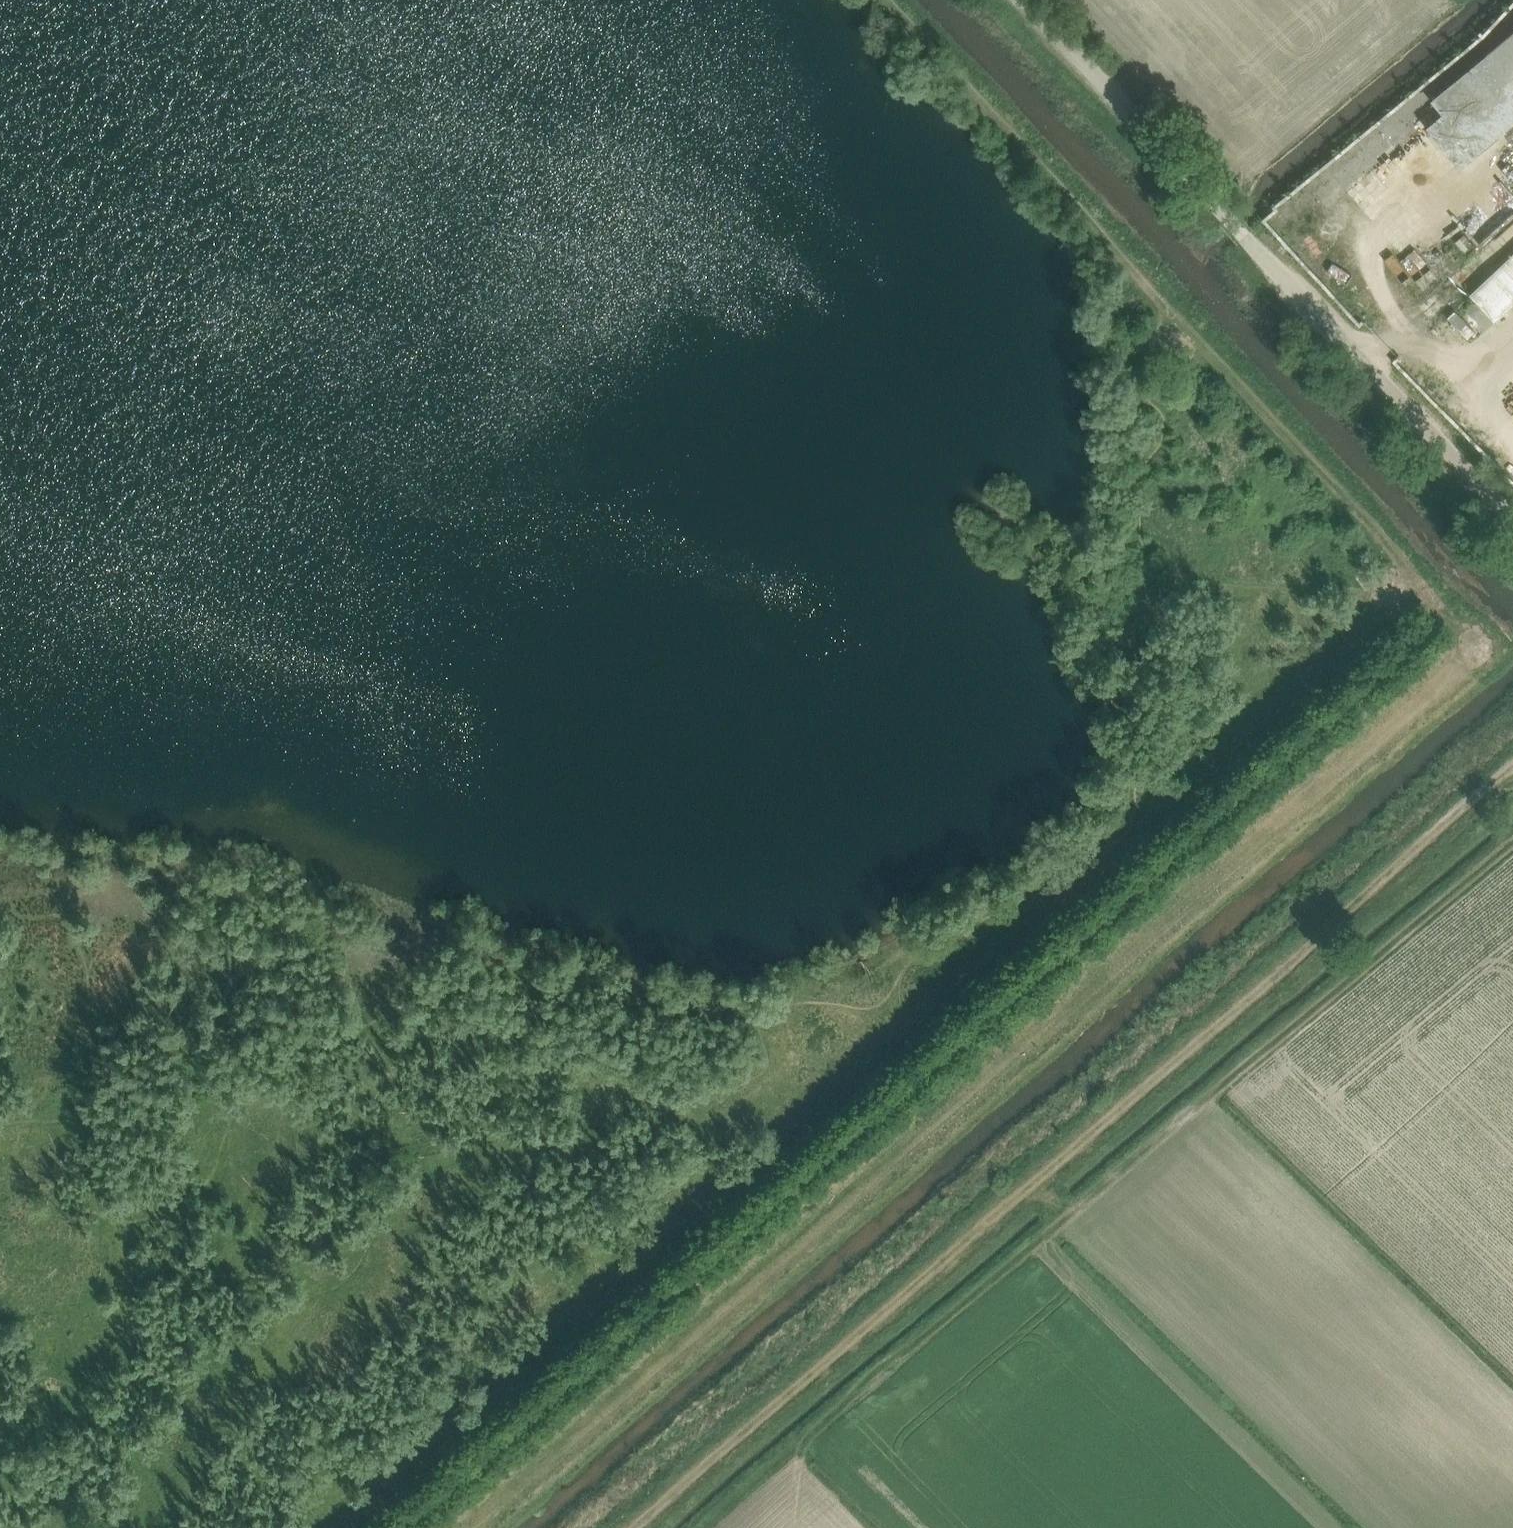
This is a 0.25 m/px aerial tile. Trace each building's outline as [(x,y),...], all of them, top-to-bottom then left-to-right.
[(1456,165),(1512,118),(1512,28),(1427,99),(1439,113),(1424,125),(1456,165)] [(1448,236),(1465,255),(1498,224),(1481,206),(1448,236)] [(1470,294),(1494,321),(1512,303),(1512,253),(1470,294)]
